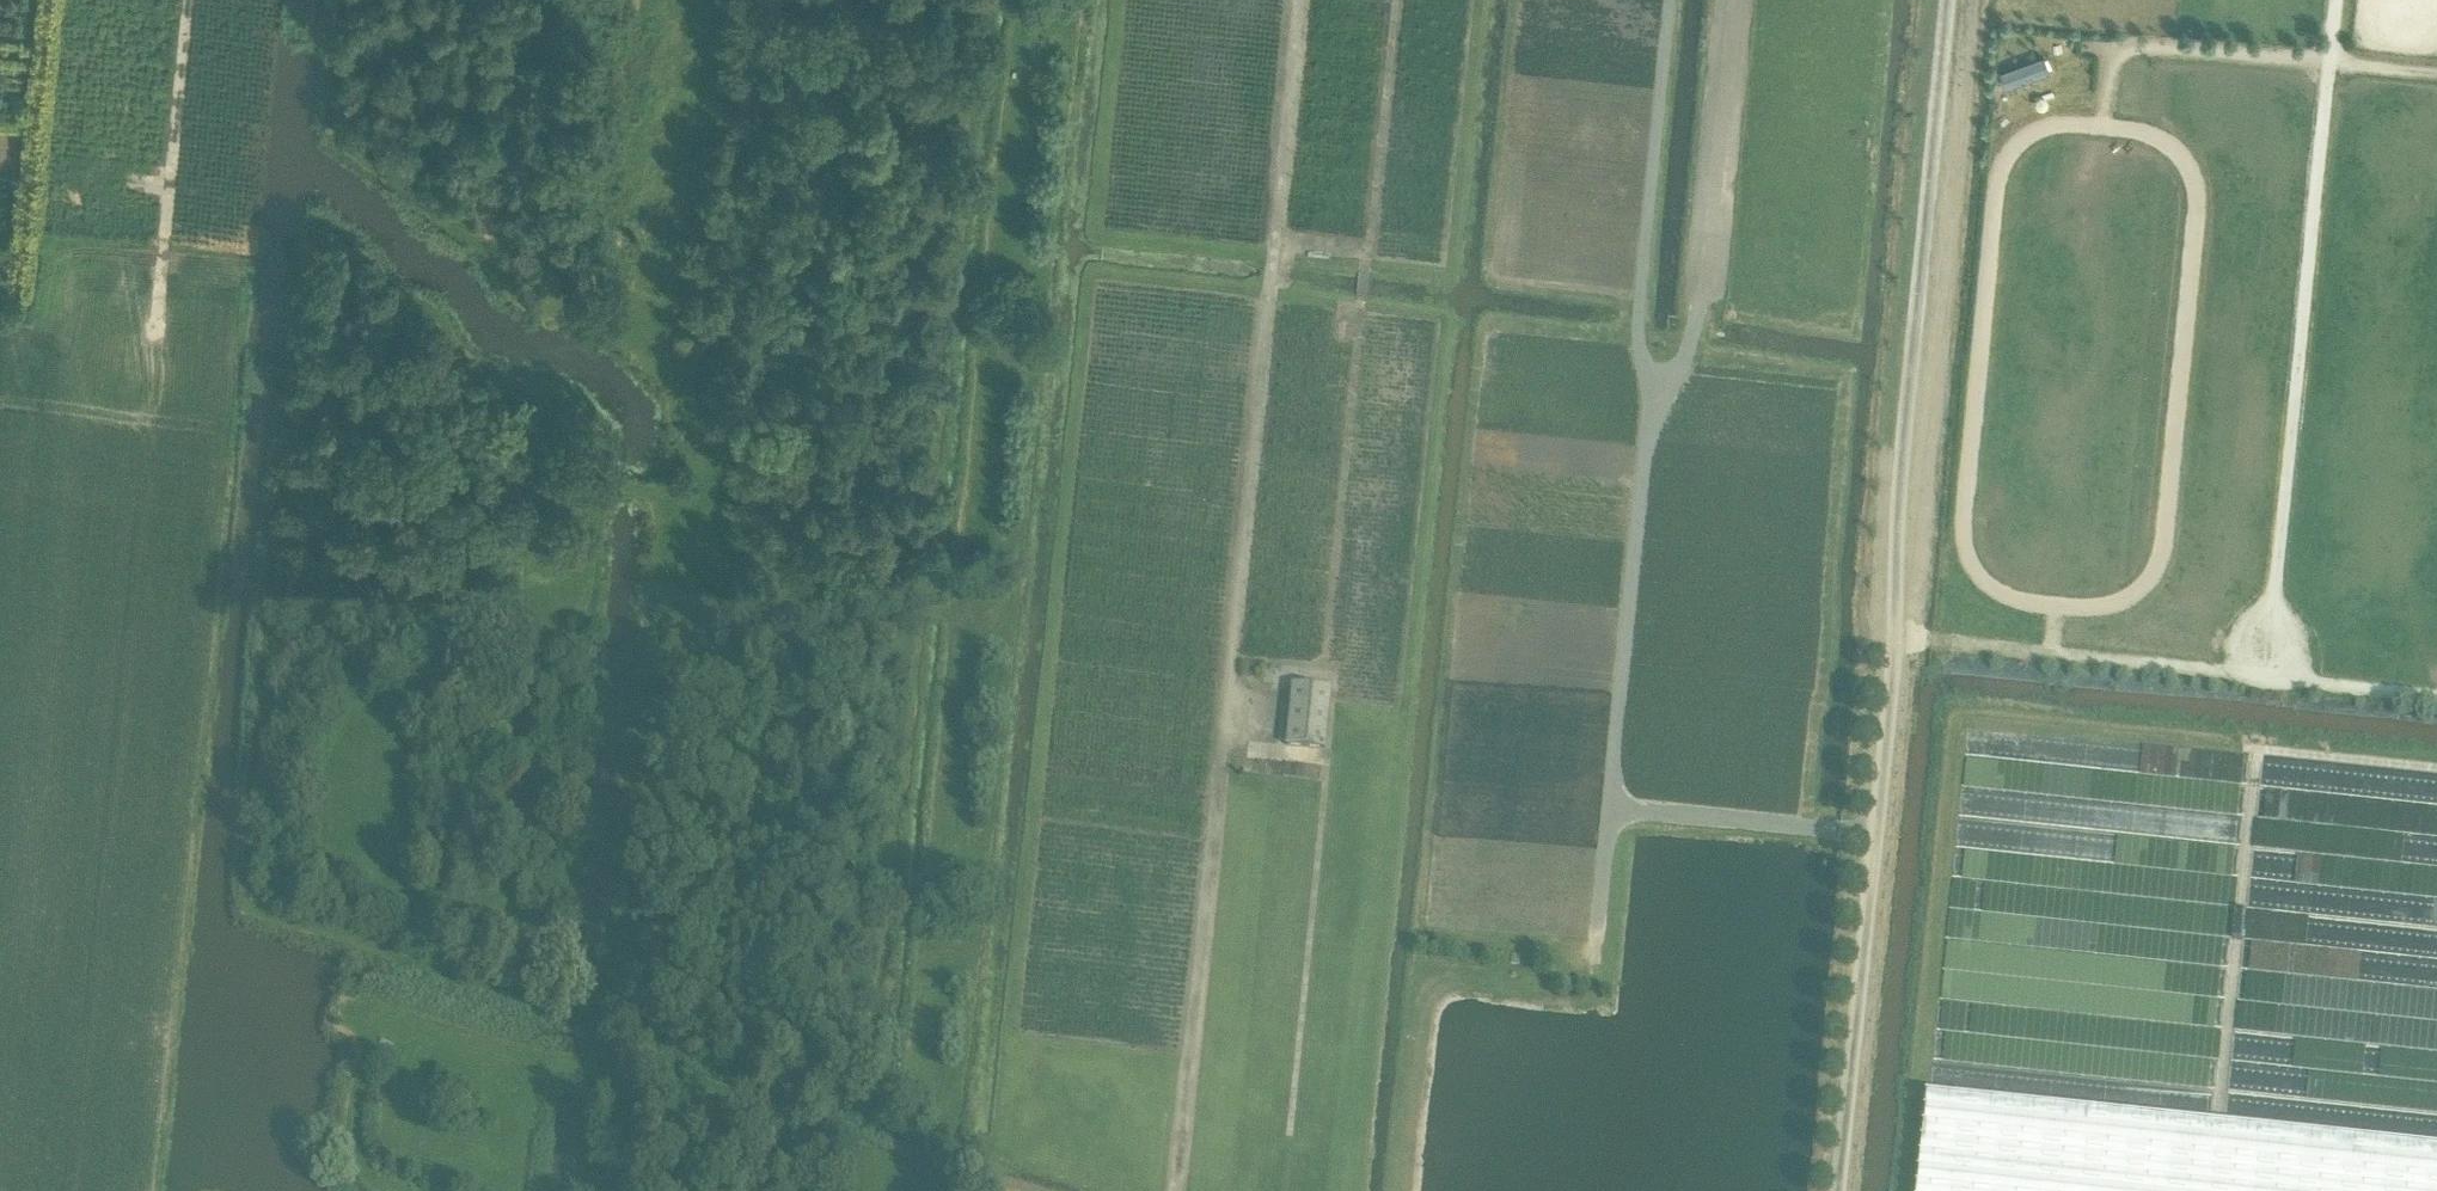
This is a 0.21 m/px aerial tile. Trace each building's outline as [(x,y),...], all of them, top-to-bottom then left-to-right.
[(2045,57),(2002,74),(2008,89),(2051,71),(2045,57)] [(1285,745),(1324,749),(1330,690),(1291,685),(1285,745)] [(1918,1190),(2436,1190),(2436,1146),(1928,1092),(1918,1190)]
